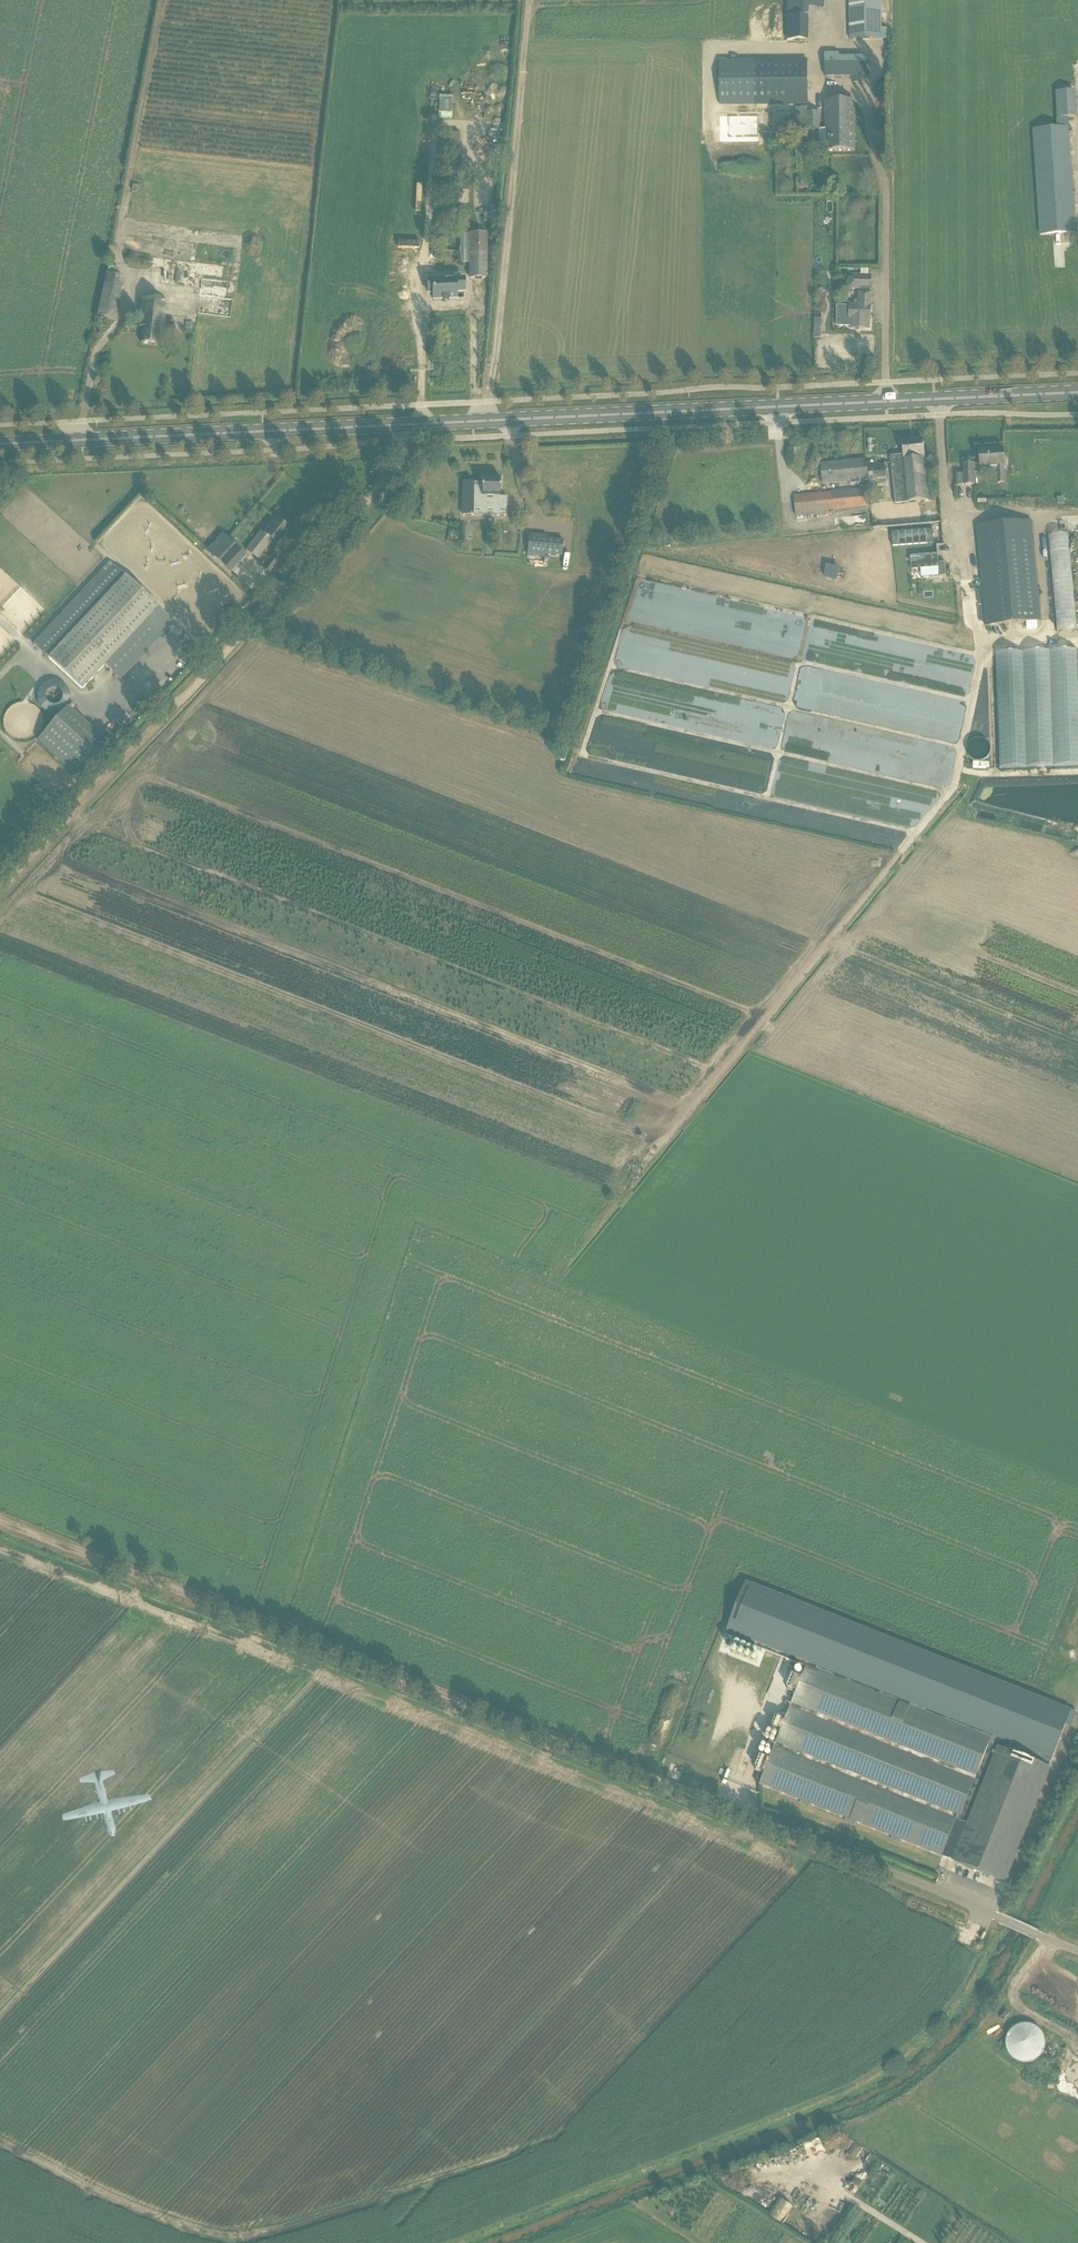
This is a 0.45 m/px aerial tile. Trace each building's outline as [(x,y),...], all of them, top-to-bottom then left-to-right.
[(818,0),(787,0),(787,41),(808,41),(808,8),(818,8),(818,0)] [(849,39),(888,39),(887,29),(881,29),(881,0),(849,0),(849,39)] [(866,76),(866,56),(839,56),(839,54),(825,54),(825,77),(866,76)] [(719,60),(719,105),(807,104),(806,59),(719,60)] [(1059,117),(1077,116),(1077,90),(1077,89),(1059,90),(1059,117)] [(843,133),(843,101),(825,102),(826,130),(820,130),(819,130),(819,146),(826,146),(826,152),(855,151),(854,133),(843,133)] [(854,101),(843,101),(843,133),(854,133),(854,101)] [(820,130),(819,113),(807,113),(807,108),(796,108),(796,130),(819,130),(820,130)] [(728,138),(758,138),(758,116),(728,116),(728,138)] [(1033,130),(1039,224),(1040,235),(1075,233),(1068,128),(1033,130)] [(799,141),(799,150),(812,150),(812,141),(799,141)] [(484,212),(484,221),(492,222),(492,212),(484,212)] [(468,278),(486,278),(487,233),(469,233),(469,263),(469,270),(468,278)] [(162,234),(159,249),(197,254),(199,240),(162,234)] [(163,269),(161,283),(193,287),(194,275),(221,278),(222,268),(152,259),(151,268),(163,269)] [(97,315),(115,319),(122,285),(118,283),(120,277),(106,273),(97,315)] [(850,289),(871,290),(871,276),(850,276),(850,289)] [(442,277),(429,278),(430,292),(433,292),(433,299),(465,298),(464,278),(442,279),(442,277)] [(199,296),(225,299),(228,282),(201,278),(199,296)] [(837,307),(837,327),(850,327),(850,329),(869,329),(869,321),(871,321),(871,300),(871,292),(859,292),(858,306),(849,306),(849,311),(846,311),(846,307),(837,307)] [(167,303),(156,302),(142,300),(138,327),(143,328),(141,344),(158,346),(159,330),(174,331),(175,322),(165,321),(167,303)] [(904,455),(891,457),(892,468),(896,505),(930,501),(924,450),(923,439),(902,442),(904,455)] [(1005,483),(1004,469),(1005,468),(1004,460),(1003,449),(979,450),(980,470),(996,469),(997,484),(1005,483)] [(850,482),(850,486),(860,485),(860,481),(868,481),(868,480),(887,478),(885,464),(867,466),(866,459),(821,464),(823,485),(850,482)] [(964,464),(965,485),(974,485),(973,464),(964,464)] [(420,476),(416,481),(420,484),(422,485),(426,479),(425,479),(420,476)] [(464,482),(464,507),(474,507),(497,507),(497,516),(507,516),(507,502),(505,502),(506,498),(507,498),(507,497),(500,497),(500,478),(482,478),(482,484),(474,484),(474,482),(464,482)] [(868,506),(866,489),(794,496),(796,517),(829,514),(829,510),(868,506)] [(261,532),(246,551),(257,559),(258,559),(272,541),(278,546),(290,530),(276,520),(265,534),(261,532)] [(1031,520),(975,525),(976,531),(983,613),(984,625),(1040,620),(1031,525),(1031,520)] [(544,555),(561,557),(563,541),(546,539),(546,536),(529,534),(526,555),(544,557),(544,555)] [(1077,630),(1071,534),(1049,535),(1055,631),(1077,630)] [(215,543),(207,552),(230,573),(245,557),(222,535),(222,536),(215,543)] [(257,559),(254,562),(263,568),(271,575),(277,567),(280,569),(283,565),(272,556),(269,560),(262,554),(258,559),(257,559)] [(937,554),(910,556),(911,570),(920,569),(921,578),(939,577),(946,577),(945,563),(938,564),(937,554)] [(119,680),(173,622),(110,563),(33,645),(81,690),(104,666),(119,680)] [(37,740),(77,777),(108,744),(68,707),(37,740)] [(954,1863),(999,1748),(807,1663),(802,1677),(794,1673),(787,1690),(795,1693),(786,1717),(778,1714),(771,1730),(779,1734),(770,1757),(762,1754),(755,1771),(764,1774),(760,1784),(799,1800),(798,1803),(808,1807),(809,1804),(844,1818),(843,1821),(852,1825),(853,1822),(888,1836),(887,1839),(897,1843),(898,1840),(941,1857),(954,1863)] [(1003,1882),(1049,1767),(999,1748),(954,1863),(1003,1882)] [(980,1877),(974,1875),(971,1887),(977,1888),(980,1877)] [(1001,2032),(1013,2064),(1043,2053),(1031,2021),(1001,2032)] [(768,2214),(780,2222),(807,2181),(796,2174),(768,2214)]
